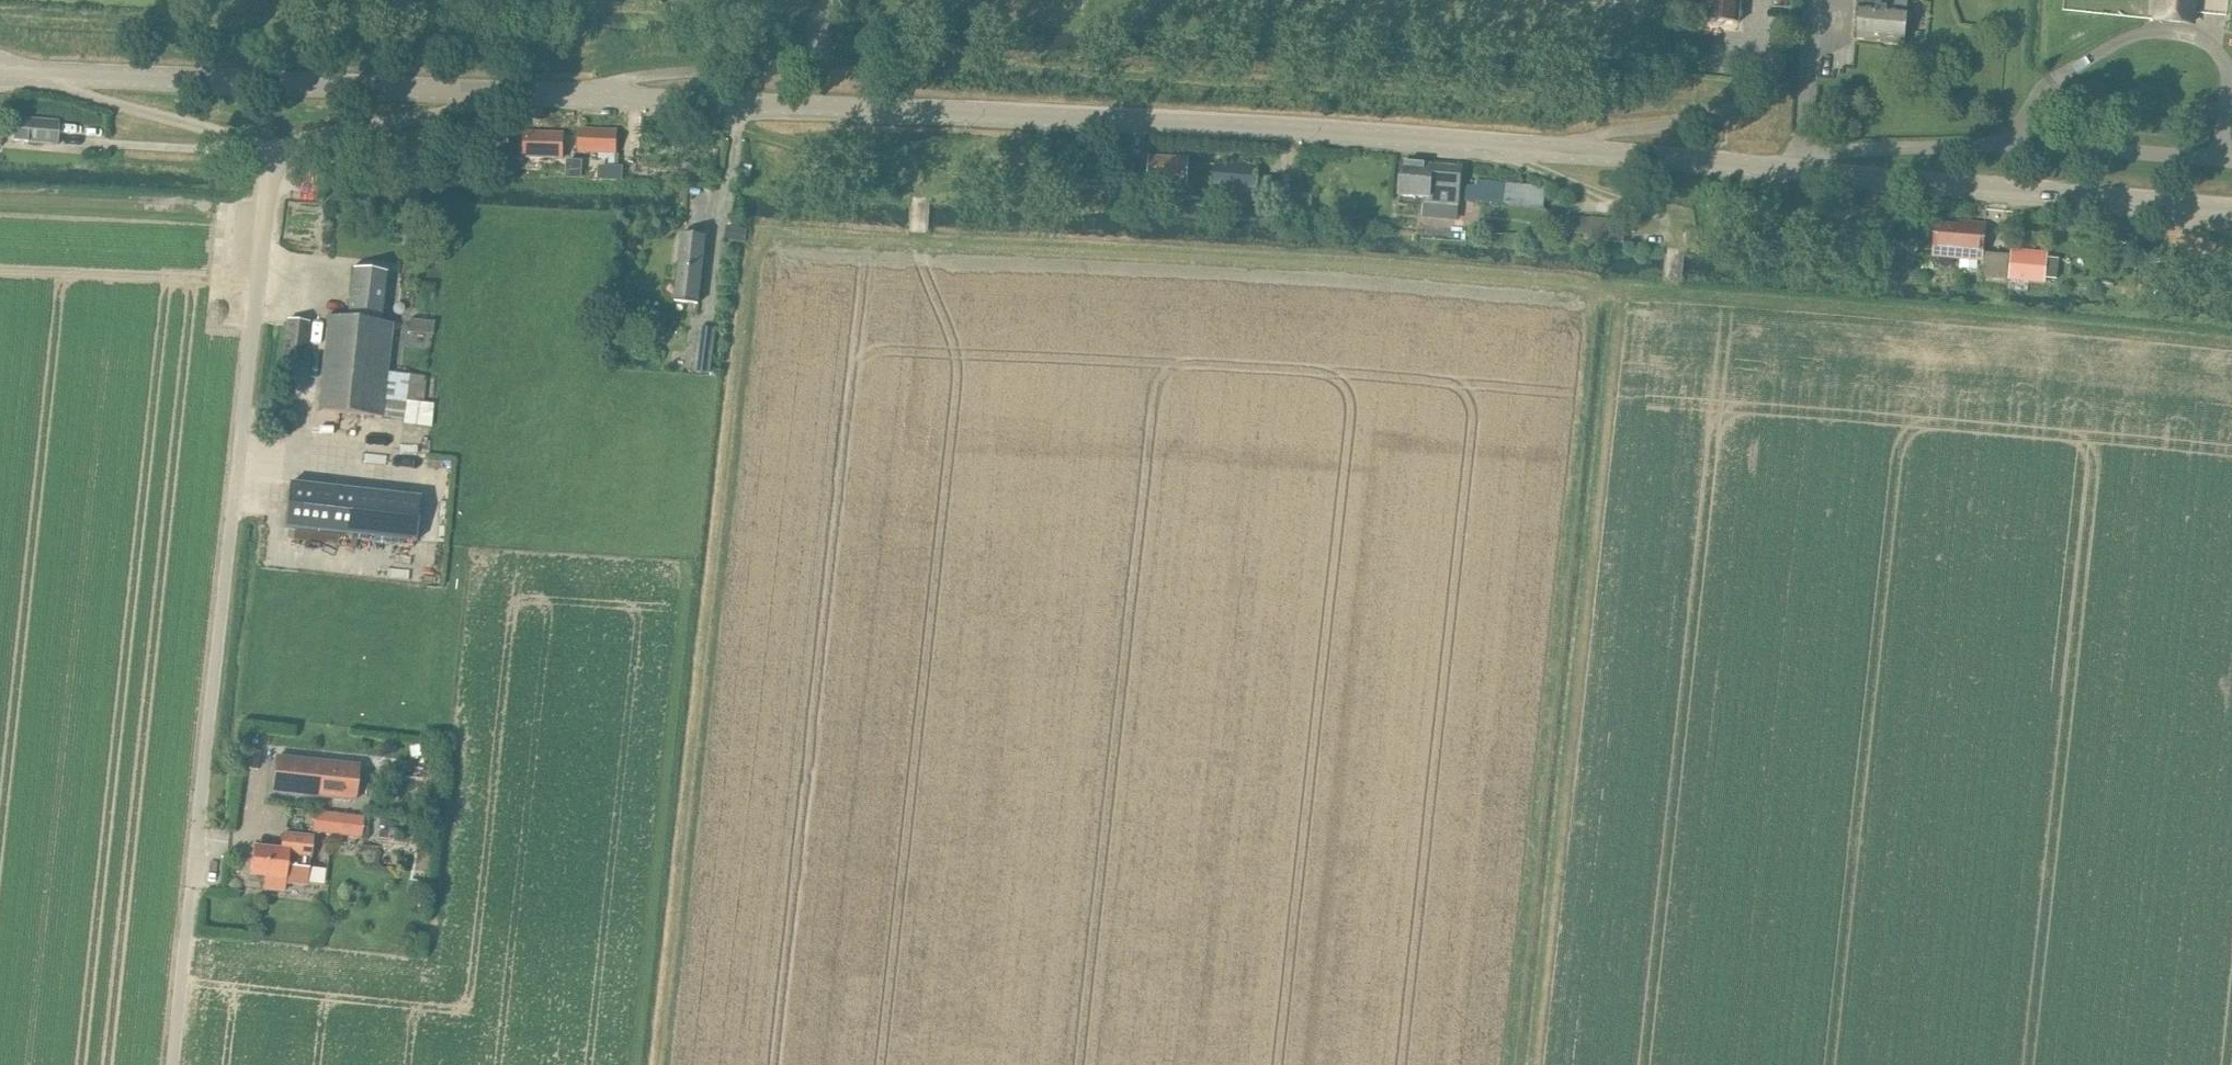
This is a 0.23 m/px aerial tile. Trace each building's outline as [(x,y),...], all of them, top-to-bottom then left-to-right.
[(1706,20),(1709,20),(1712,24),(1721,25),(1724,22),(1738,23),(1740,0),(1708,0),(1706,20)] [(1862,4),(1859,37),(1891,40),(1891,43),(1906,44),(1909,0),(1888,0),(1887,6),(1862,4)] [(2157,19),(2192,23),(2195,0),(2160,0),(2157,19)] [(14,117),(13,141),(59,144),(60,120),(14,117)] [(580,134),(579,153),(601,153),(601,158),(609,159),(608,164),(614,164),(615,135),(615,130),(580,129),(580,134)] [(521,131),(520,158),(563,159),(564,132),(521,131)] [(1126,155),(1124,181),(1168,183),(1168,187),(1187,188),(1188,173),(1193,173),(1194,162),(1188,162),(1188,158),(1126,155)] [(580,177),(580,162),(565,161),(565,176),(580,177)] [(1461,168),(1401,163),(1398,197),(1423,199),(1421,219),(1457,221),(1461,168)] [(1257,190),(1258,168),(1215,165),(1213,187),(1234,188),(1233,204),(1251,205),(1252,190),(1257,190)] [(597,166),(596,181),(621,182),(622,167),(617,167),(608,167),(597,166)] [(1464,201),(1477,202),(1543,209),(1545,186),(1476,180),(1476,186),(1466,185),(1464,201)] [(1583,235),(1583,240),(1623,243),(1625,220),(1572,216),(1571,234),(1583,235)] [(1956,225),(1935,223),(1932,258),(1982,263),(1985,222),(1956,220),(1956,225)] [(732,241),(738,242),(744,243),(747,230),(726,226),(724,239),(732,241)] [(673,301),(697,304),(705,236),(681,233),(673,301)] [(2008,278),(2008,281),(2044,284),(2047,253),(2010,249),(2009,262),(2008,278)] [(1984,254),(1982,278),(2006,280),(2006,277),(2008,278),(2009,262),(2008,262),(2008,256),(1984,254)] [(402,425),(430,428),(433,404),(422,402),(425,376),(400,373),(386,372),(392,324),(380,322),(385,272),(352,268),(347,319),(327,316),(316,411),(403,421),(402,425)] [(408,331),(432,335),(434,322),(409,319),(408,331)] [(286,320),(281,360),(304,363),(309,323),(286,320)] [(698,327),(693,371),(710,373),(715,329),(698,327)] [(420,499),(291,484),(286,527),(415,542),(420,499)] [(275,756),(271,793),(355,802),(359,765),(275,756)] [(313,811),(310,832),(340,836),(342,814),(313,811)] [(382,819),(380,836),(389,837),(390,829),(391,820),(382,819)] [(392,825),(390,829),(391,833),(395,834),(399,833),(400,829),(399,826),(395,824),(392,825)] [(312,839),(283,836),(281,850),(253,847),(249,873),(266,875),(264,888),(284,891),(287,866),(308,869),(312,839)] [(397,856),(396,862),(404,864),(405,858),(397,856)] [(407,880),(405,892),(423,896),(425,883),(407,880)]
